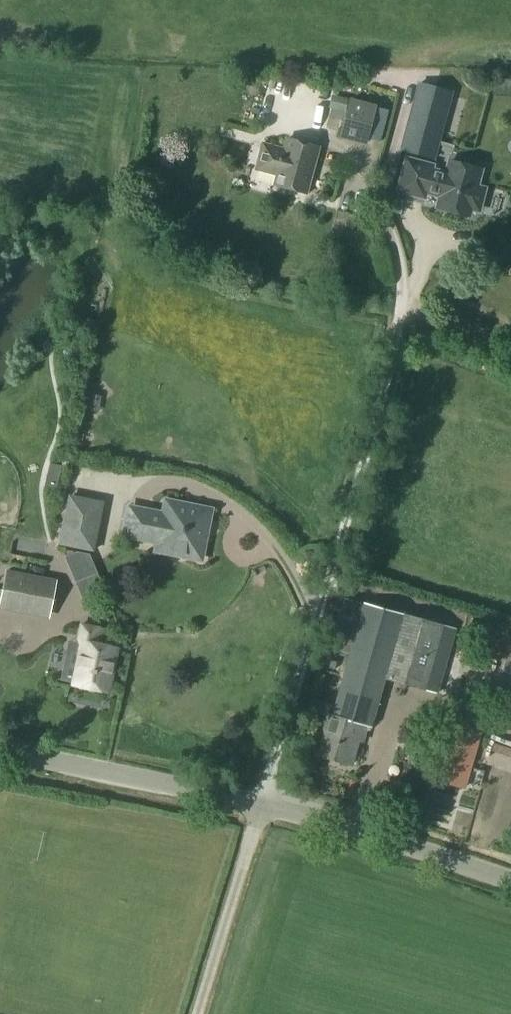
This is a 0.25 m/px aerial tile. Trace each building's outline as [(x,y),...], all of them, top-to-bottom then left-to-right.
[(401,150),(434,158),(451,92),(418,84),(401,150)] [(330,109),(346,113),(349,100),(333,96),(330,109)] [(346,113),(339,137),(364,143),(374,107),(349,100),(346,113)] [(262,144),(255,169),(276,175),(273,184),(305,193),(317,147),(286,139),(283,150),(262,144)] [(407,160),(397,197),(422,204),(424,197),(440,201),(436,215),(467,224),(469,216),(482,219),(490,191),(482,189),(486,172),(450,163),(447,174),(436,171),(437,168),(407,160)] [(13,550),(39,559),(67,484),(41,474),(13,550)] [(68,496),(59,544),(92,551),(103,503),(68,496)] [(123,508),(117,542),(148,548),(149,551),(151,553),(153,554),(156,555),(159,555),(161,555),(163,554),(165,552),(204,559),(213,515),(164,505),(162,516),(123,508)] [(78,552),(66,557),(76,581),(97,573),(90,554),(78,552)] [(0,589),(0,611),(48,619),(54,578),(4,569),(0,589)] [(325,715),(314,756),(350,766),(358,740),(362,742),(366,726),(369,727),(383,678),(424,689),(442,626),(343,597),(329,648),(348,653),(330,716),(325,715)] [(82,647),(75,684),(106,690),(114,649),(99,646),(102,630),(81,626),(77,646),(82,647)] [(451,726),(435,778),(463,787),(479,734),(451,726)] [(507,778),(502,797),(510,800),(510,779),(507,778)]
